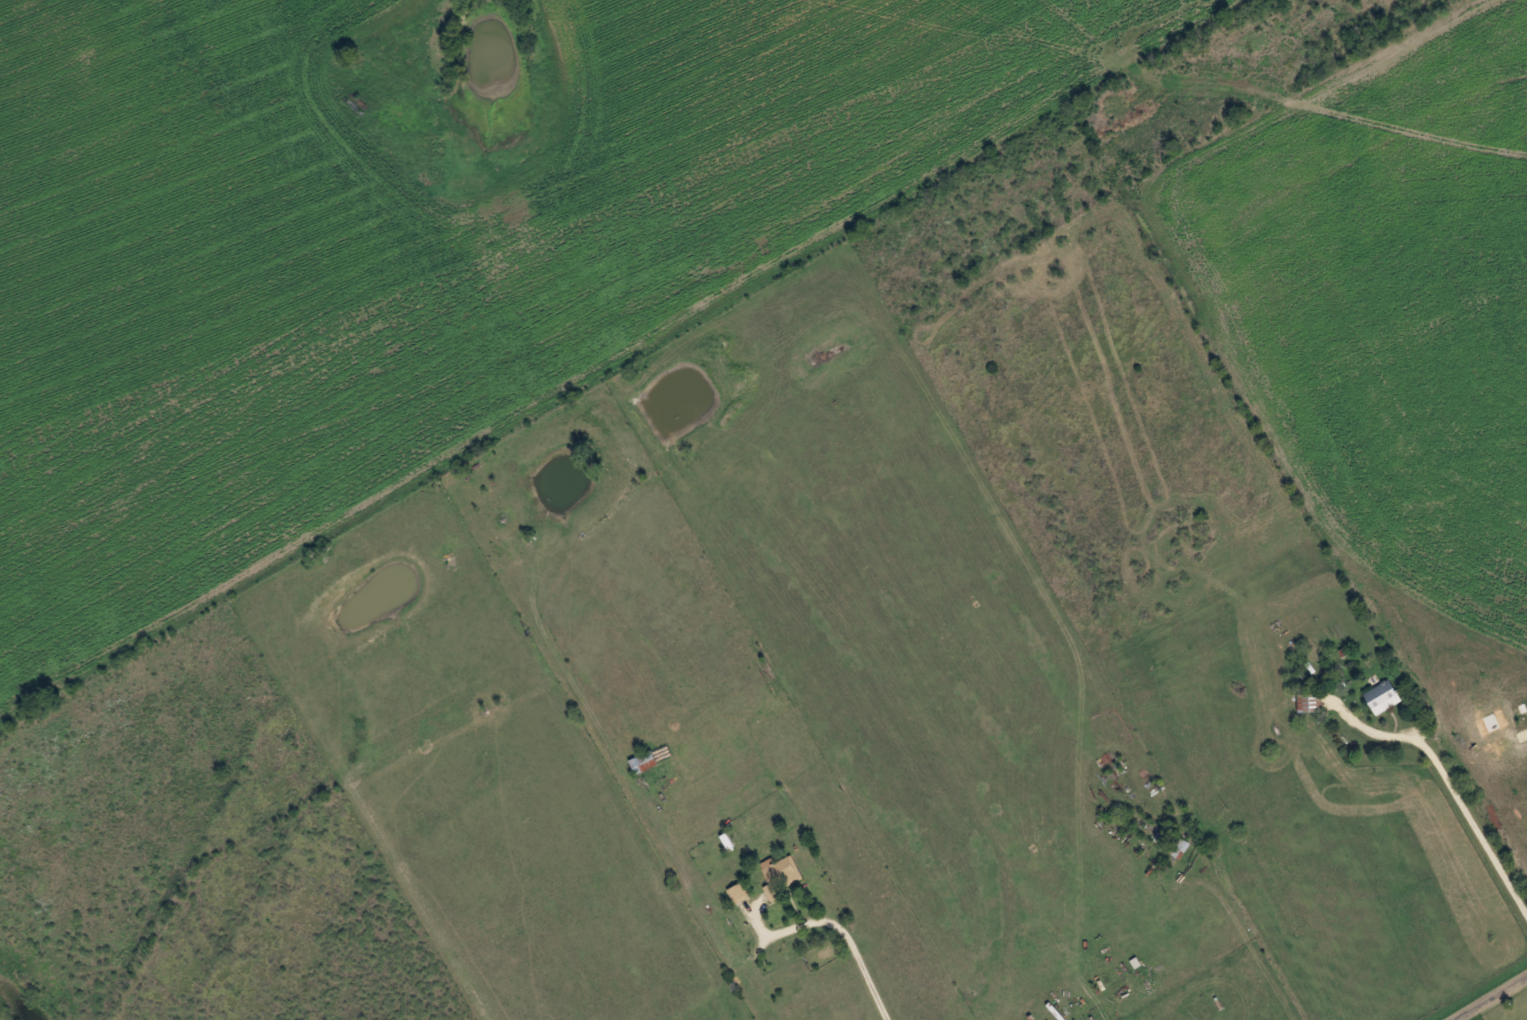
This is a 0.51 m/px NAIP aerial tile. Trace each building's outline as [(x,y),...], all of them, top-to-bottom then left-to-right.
[(1363,693),(1376,715),(1402,700),(1389,678),(1363,693)] [(1322,711),(1322,692),(1298,692),(1298,711),(1322,711)] [(630,759),(637,773),(659,762),(652,749),(630,759)] [(1171,852),(1181,858),(1190,843),(1180,837),(1171,852)] [(773,861),(772,858),(762,861),(770,884),(766,886),(771,900),(785,895),(782,885),(803,878),(794,854),(773,861)]
